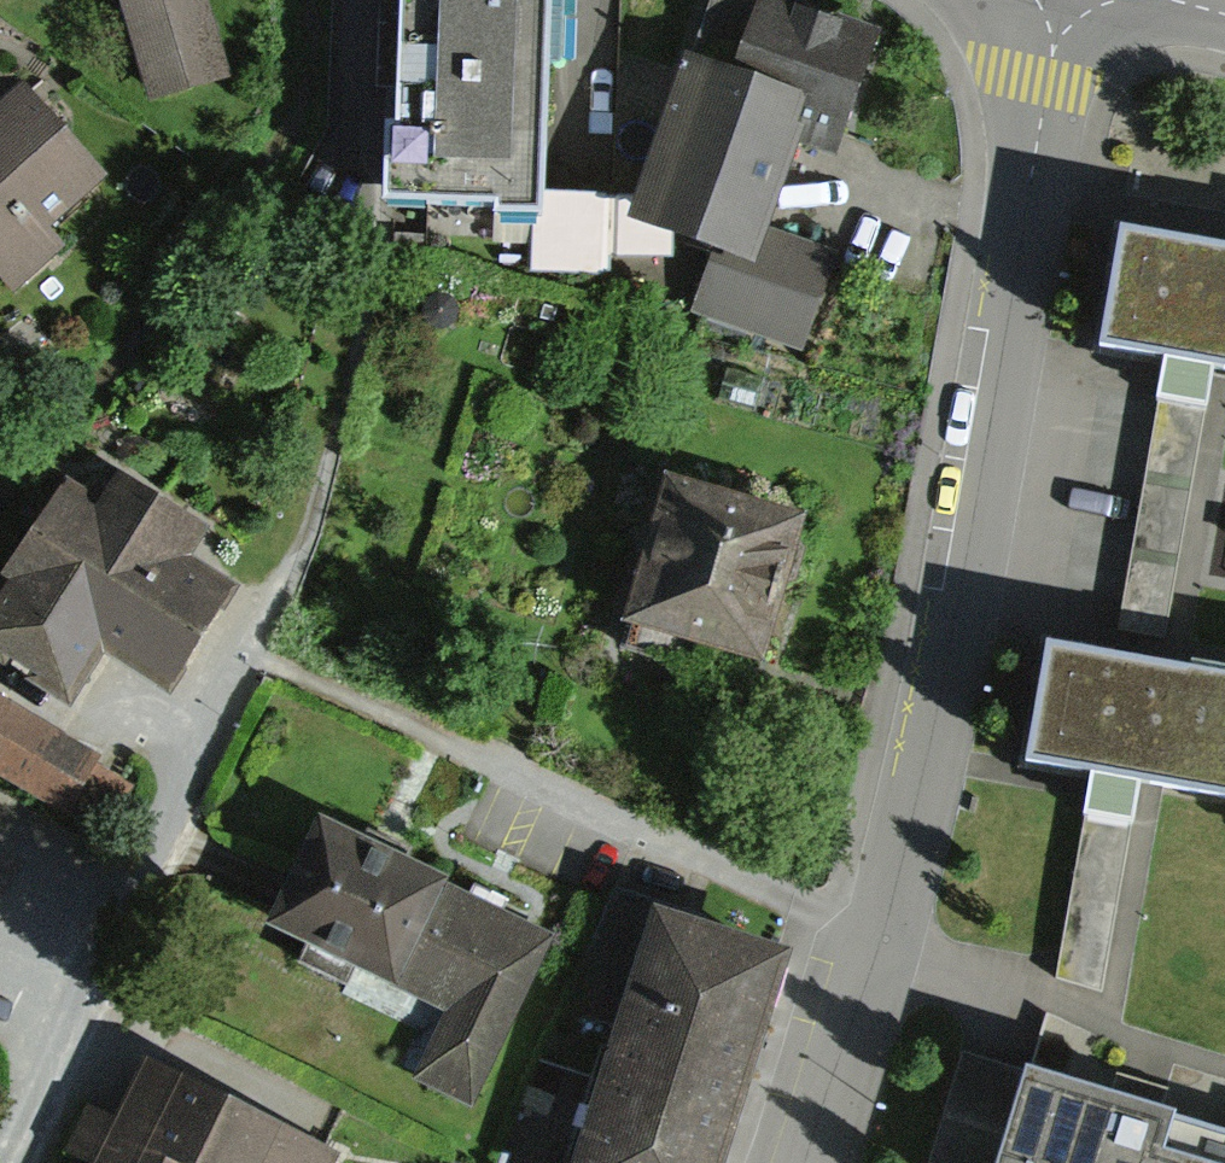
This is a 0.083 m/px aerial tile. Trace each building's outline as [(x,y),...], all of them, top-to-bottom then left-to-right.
[(144,96),(231,70),(210,0),(115,0),(144,96)] [(398,70),(397,109),(396,127),(385,126),(383,196),(489,199),(488,211),(531,213),(542,213),(542,191),(548,0),(401,0),(398,70)] [(690,55),(678,51),(629,199),(625,211),(674,227),(716,241),(691,315),(803,351),(837,247),(769,225),(799,134),(840,148),(881,25),(806,0),(708,0),(690,55)] [(24,81),(0,103),(0,265),(14,281),(62,237),(50,224),(107,172),(24,81)] [(612,192),(542,191),(542,213),(531,213),(530,269),(611,270),(611,256),(611,199),(612,192)] [(625,211),(629,199),(611,199),(611,256),(673,256),(674,227),(625,211)] [(1123,227),(1101,346),(1224,368),(1224,245),(1123,227)] [(59,480),(0,577),(0,666),(73,711),(105,659),(159,692),(225,585),(191,565),(201,549),(212,532),(111,471),(93,501),(59,480)] [(807,509),(669,472),(629,622),(767,659),(807,509)] [(1035,645),(1014,771),(1224,806),(1224,677),(1035,645)] [(0,707),(0,780),(122,845),(152,789),(0,707)] [(460,884),(336,824),(276,948),(401,1008),(460,884)] [(0,844),(0,879),(16,854),(0,844)] [(585,944),(460,884),(401,1008),(526,1067),(585,944)] [(655,918),(580,1162),(727,1162),(789,956),(668,921),(655,918)] [(152,1056),(100,1162),(332,1162),(340,1147),(152,1056)] [(1022,1078),(997,1162),(1224,1162),(1224,1136),(1022,1078)]
